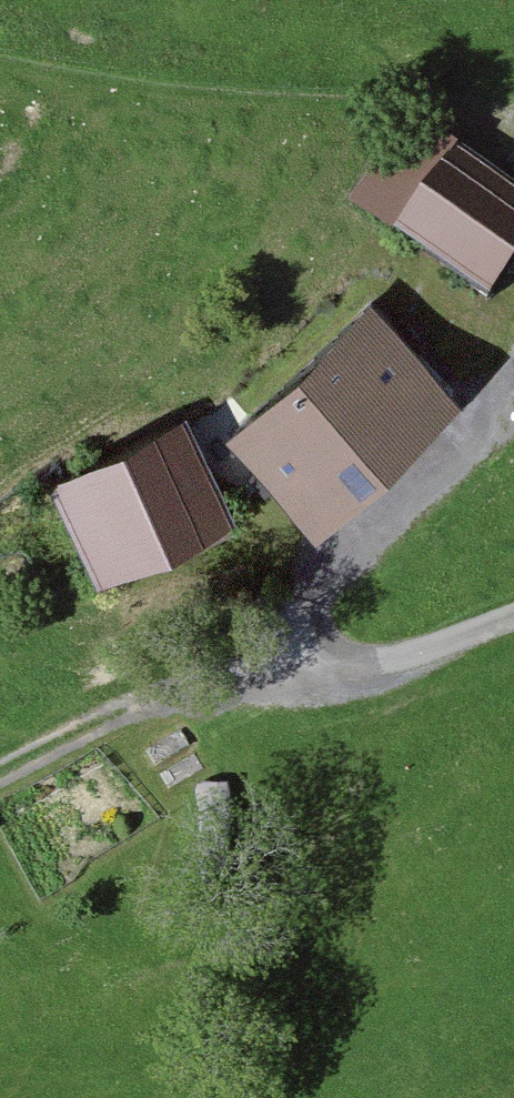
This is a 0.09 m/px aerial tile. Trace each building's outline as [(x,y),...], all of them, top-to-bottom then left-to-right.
[(470,169),(419,247),(509,305),(513,298),(513,198),(470,169)] [(468,405),(382,314),(250,439),(336,530),(468,405)] [(197,429),(60,493),(103,585),(240,521),(197,429)]
